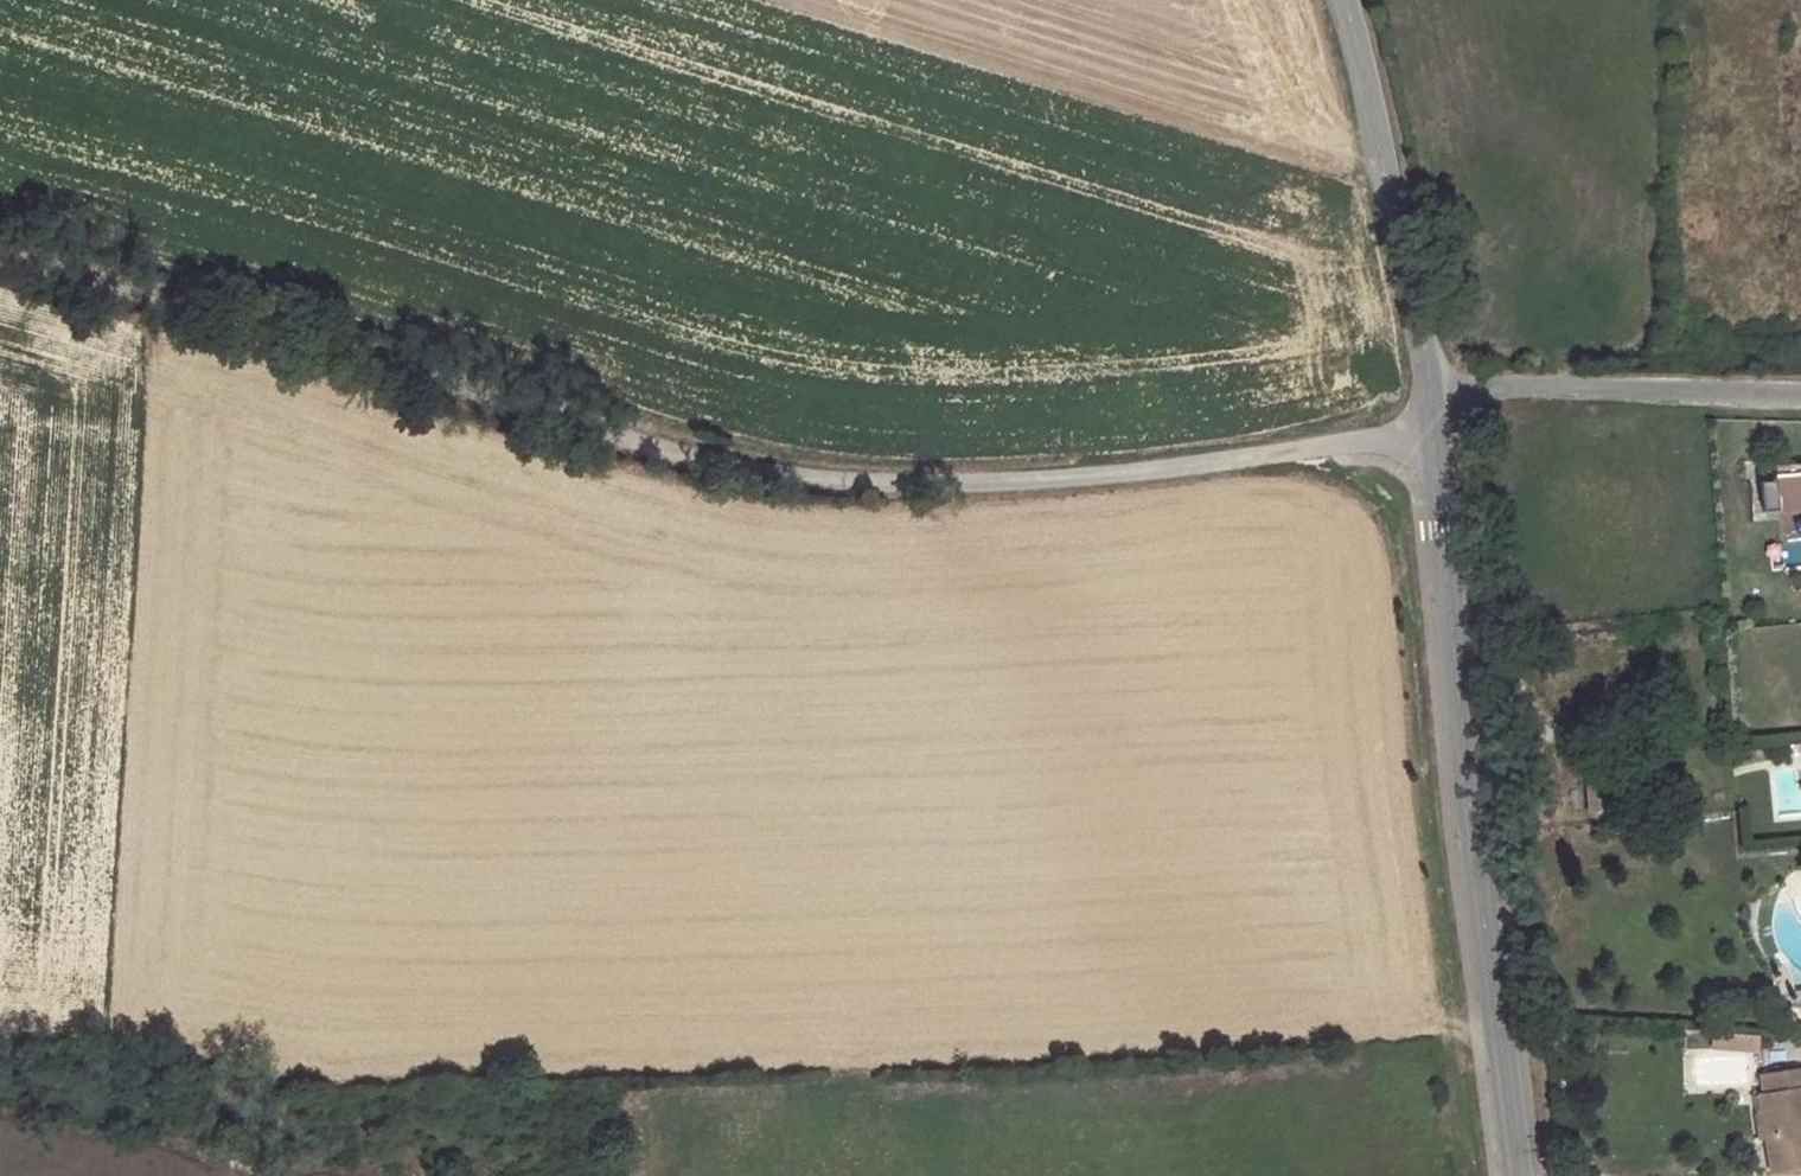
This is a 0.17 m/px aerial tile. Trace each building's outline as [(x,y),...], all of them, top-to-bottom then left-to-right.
[(1762,511),(1800,508),(1800,463),(1773,462),(1774,480),(1759,482),(1762,511)] [(1609,775),(1587,777),(1589,808),(1612,806),(1609,775)] [(1770,1133),(1774,1169),(1800,1167),(1800,1070),(1770,1073),(1771,1092),(1770,1093),(1771,1104),(1775,1104),(1776,1132),(1770,1133)] [(1757,1134),(1770,1133),(1776,1132),(1775,1104),(1771,1104),(1770,1093),(1754,1094),(1757,1134)]
